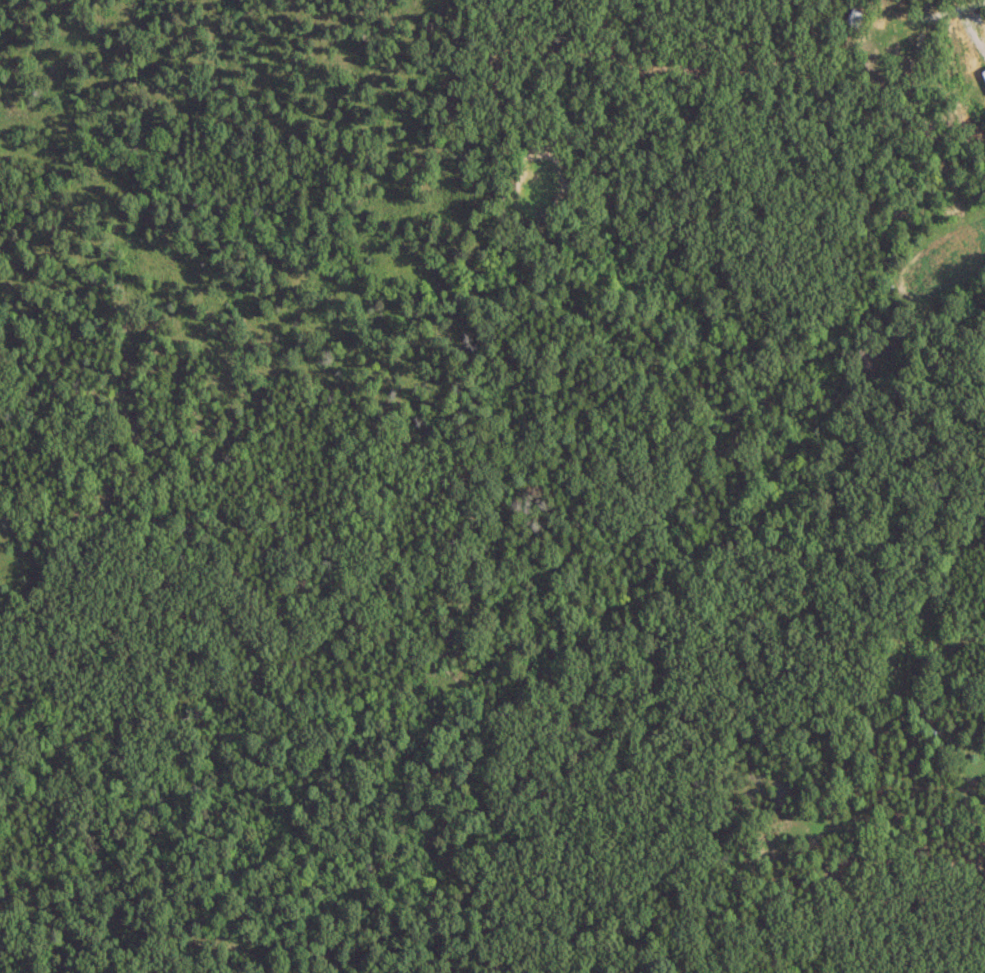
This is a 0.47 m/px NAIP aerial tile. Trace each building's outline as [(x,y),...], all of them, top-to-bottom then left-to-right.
[(882,12),(896,9),(894,0),(882,0),(880,0),(882,12)] [(842,19),(854,26),(863,13),(851,5),(842,19)]
